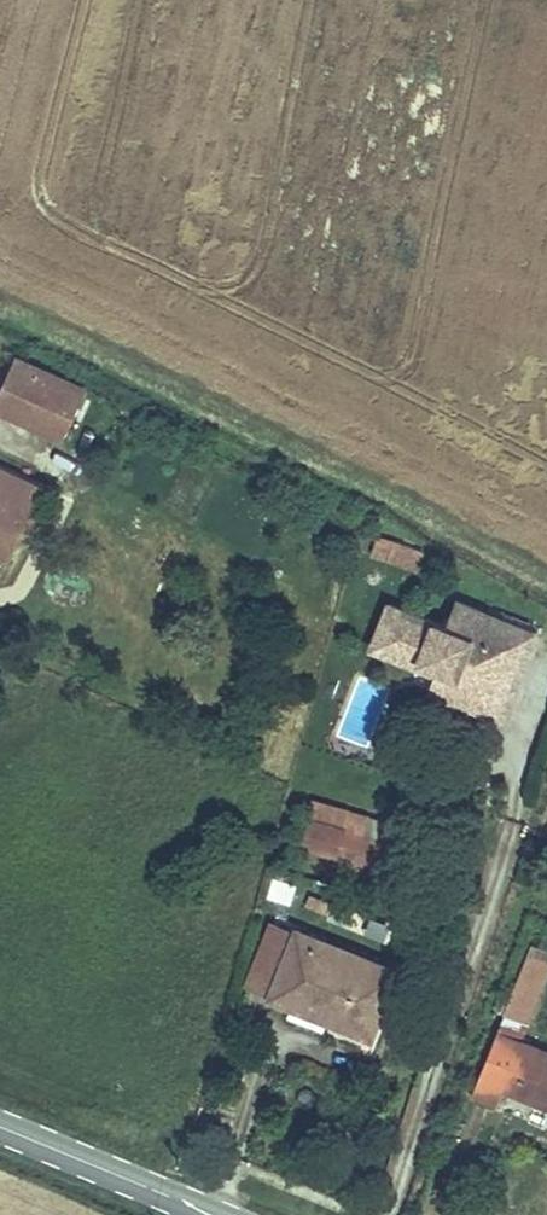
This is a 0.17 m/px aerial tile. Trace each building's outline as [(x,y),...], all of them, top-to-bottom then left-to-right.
[(0,402),(60,431),(81,384),(22,356),(0,402)] [(0,467),(0,537),(6,540),(32,483),(0,467)] [(415,574),(423,552),(377,534),(369,557),(415,574)] [(527,653),(536,631),(456,599),(445,624),(389,602),(372,645),(418,664),(421,658),(437,665),(435,671),(432,677),(464,690),(467,683),(496,696),(515,648),(527,653)] [(501,717),(527,653),(515,648),(496,696),(467,683),(464,690),(432,677),(428,687),(501,717)] [(437,665),(421,658),(418,664),(435,671),(437,665)] [(301,778),(287,803),(358,843),(365,831),(372,817),(301,778)] [(376,837),(370,848),(384,857),(390,845),(376,837)] [(250,980),(275,919),(264,914),(238,975),(250,980)] [(371,961),(275,919),(250,980),(276,990),(346,1020),(371,961)] [(535,1008),(546,979),(546,946),(531,940),(508,996),(535,1008)] [(269,1007),(349,1041),(382,965),(371,961),(346,1020),(276,990),(269,1007)] [(535,1008),(508,996),(498,1019),(525,1030),(535,1008)] [(498,1019),(469,1090),(495,1100),(507,1075),(546,1091),(546,1040),(525,1030),(498,1019)]
